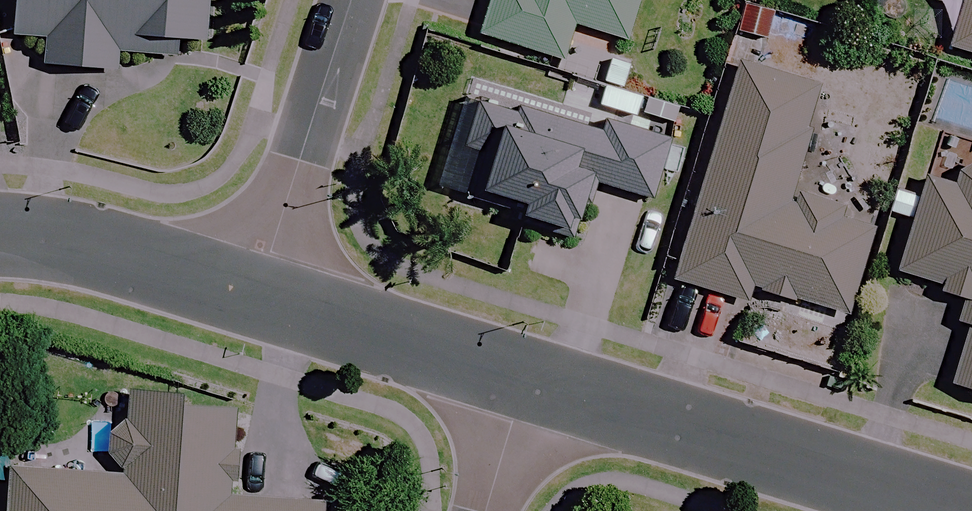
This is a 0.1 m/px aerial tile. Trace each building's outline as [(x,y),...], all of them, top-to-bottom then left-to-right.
[(5,36),(42,39),(40,65),(132,72),(135,37),(210,43),(213,0),(8,0),(5,36)] [(474,35),(559,61),(570,25),(622,41),(634,0),(485,0),(474,35)] [(941,51),(971,59),(971,0),(954,0),(941,51)] [(818,80),(728,56),(669,280),(744,300),(747,288),(845,314),(868,228),(836,219),(843,195),(791,181),(818,80)] [(581,128),(469,96),(455,146),(478,153),(467,190),(519,205),(515,218),(571,234),(585,183),(647,201),(667,132),(586,109),(581,128)] [(927,136),(892,273),(933,283),(930,295),(954,301),(948,324),(960,327),(945,386),(971,393),(971,148),(927,136)] [(111,392),(104,475),(3,467),(0,510),(317,510),(317,504),(222,496),(229,410),(174,406),(174,397),(111,392)]
